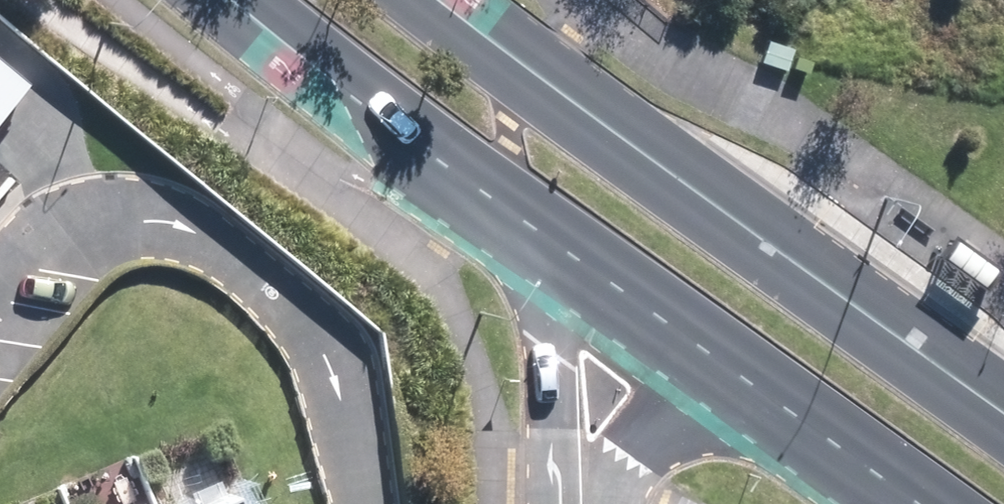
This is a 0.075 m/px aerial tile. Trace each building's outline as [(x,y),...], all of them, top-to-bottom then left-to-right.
[(36,84),(0,54),(0,123),(36,84)] [(948,257),(989,287),(1000,272),(960,242),(948,257)] [(247,471),(166,503),(261,503),(247,471)]
